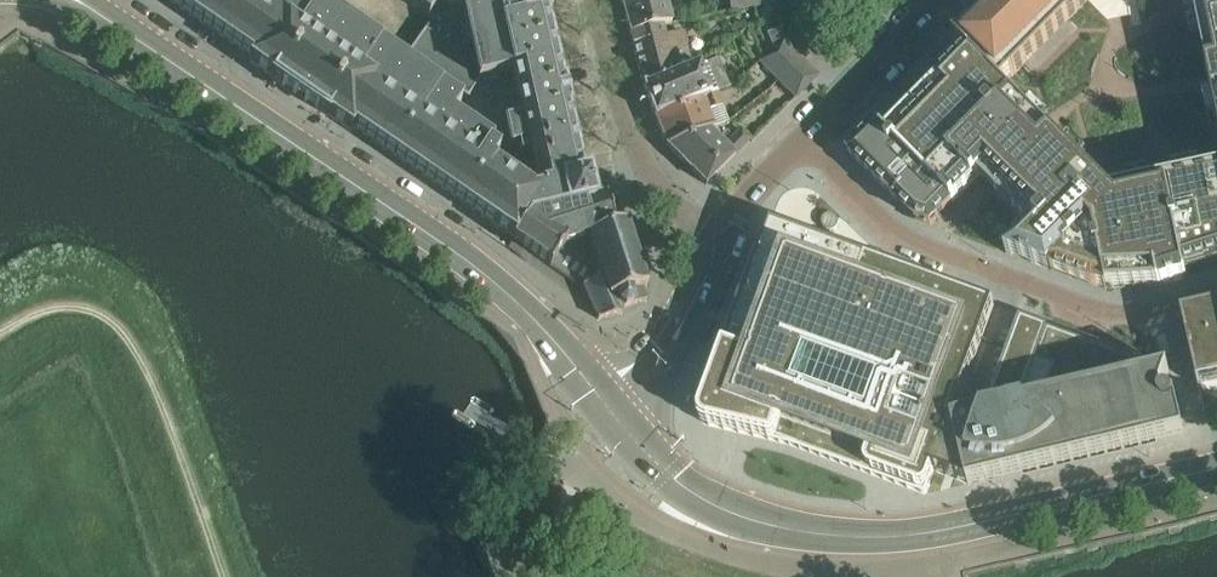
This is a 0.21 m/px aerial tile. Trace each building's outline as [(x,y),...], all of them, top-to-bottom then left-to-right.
[(253,57),(251,61),(273,76),(272,77),(273,78),(280,83),(318,109),(325,114),(327,116),(328,115),(351,131),(353,127),(487,220),(513,237),(514,238),(528,217),(538,215),(523,205),(531,193),(526,194),(485,165),(492,156),(484,150),(487,146),(447,118),(456,105),(436,90),(398,64),(304,0),(170,0),(253,57)] [(427,18),(439,0),(401,0),(427,18)] [(403,57),(463,99),(474,82),(474,80),(512,71),(523,118),(500,124),(506,149),(512,148),(514,157),(525,155),(533,192),(531,193),(523,205),(538,215),(572,208),(593,203),(588,181),(587,178),(582,179),(580,168),(577,156),(575,145),(572,133),(569,121),(566,110),(568,109),(565,97),(563,85),(562,83),(561,83),(558,74),(556,61),(553,50),(550,38),(547,25),(545,14),(550,13),(547,1),(547,0),(474,0),(476,6),(462,9),(469,44),(453,47),(422,27),(403,57)] [(456,10),(462,9),(476,6),(474,0),(441,0),(456,10)] [(621,1),(629,33),(662,24),(663,25),(671,23),(665,0),(624,0),(621,1)] [(730,9),(746,7),(745,0),(729,0),(730,9)] [(955,38),(959,41),(968,51),(1002,85),(1087,0),(1088,1),(1089,0),(993,0),(955,38)] [(1199,30),(1208,73),(1210,81),(1212,90),(1216,115),(1216,0),(1193,0),(1199,30)] [(644,88),(676,75),(675,74),(691,67),(682,31),(665,35),(663,25),(662,24),(629,33),(644,87),(644,88)] [(760,62),(778,80),(800,58),(784,41),(760,62)] [(847,152),(914,218),(929,224),(979,174),(987,183),(1031,226),(1016,242),(1010,248),(1005,253),(1011,255),(1012,254),(1027,259),(1027,260),(1031,262),(1030,262),(1042,267),(1092,285),(1106,288),(1158,286),(1186,277),(1185,270),(1216,260),(1216,170),(1192,175),(1138,186),(1110,192),(1078,161),(1051,133),(1044,127),(1037,120),(1002,85),(988,71),(970,53),(967,50),(886,132),(877,123),(847,152)] [(676,75),(644,88),(655,117),(710,94),(716,91),(728,87),(717,58),(699,65),(698,64),(691,67),(675,74),(676,75)] [(817,75),(800,58),(778,80),(795,97),(817,75)] [(714,127),(728,121),(722,105),(716,91),(710,94),(655,117),(667,145),(667,146),(713,127),(714,127)] [(713,127),(667,146),(705,184),(707,183),(706,183),(750,139),(741,129),(725,146),(708,130),(714,127),(713,127)] [(513,237),(512,239),(513,240),(532,253),(550,265),(581,283),(598,271),(586,235),(613,227),(611,220),(604,200),(593,203),(572,208),(538,215),(528,217),(514,238),(513,237)] [(837,217),(836,216),(835,215),(833,214),(832,214),(830,213),(829,214),(827,214),(826,215),(825,215),(823,216),(823,218),(822,219),(821,221),(821,222),(821,224),(822,225),(822,227),(823,228),(824,229),(826,230),(827,230),(828,231),(830,231),(833,231),(834,230),(835,229),(836,228),(837,227),(838,226),(838,225),(839,223),(839,222),(839,220),(838,219),(838,218),(837,217)] [(699,414),(699,415),(699,416),(699,417),(699,418),(700,418),(700,419),(700,420),(701,421),(702,422),(703,423),(704,424),(705,424),(706,424),(706,425),(735,431),(767,439),(793,446),(808,451),(825,457),(845,465),(866,472),(889,481),(909,488),(921,492),(922,493),(926,494),(968,483),(969,483),(1022,470),(1063,461),(1156,439),(1184,432),(1182,424),(1175,396),(1173,396),(1172,394),(1169,393),(1167,393),(1164,393),(1162,395),(1160,397),(1159,396),(1164,383),(1168,369),(1156,372),(1151,373),(1150,373),(1147,362),(1109,348),(1082,338),(1020,315),(1019,315),(1007,347),(1003,357),(983,413),(951,421),(981,338),(994,305),(947,287),(938,284),(889,266),(887,265),(885,264),(885,263),(873,259),(872,260),(869,258),(802,234),(796,231),(775,224),(774,223),(770,222),(757,258),(758,258),(743,297),(742,297),(737,309),(738,310),(725,346),(724,346),(724,347),(723,347),(700,412),(699,413),(699,414)] [(598,271),(581,283),(583,284),(598,319),(621,314),(620,308),(645,300),(641,287),(647,285),(626,223),(613,227),(586,235),(598,271)] [(1183,314),(1207,418),(1216,416),(1216,306),(1183,314)]
